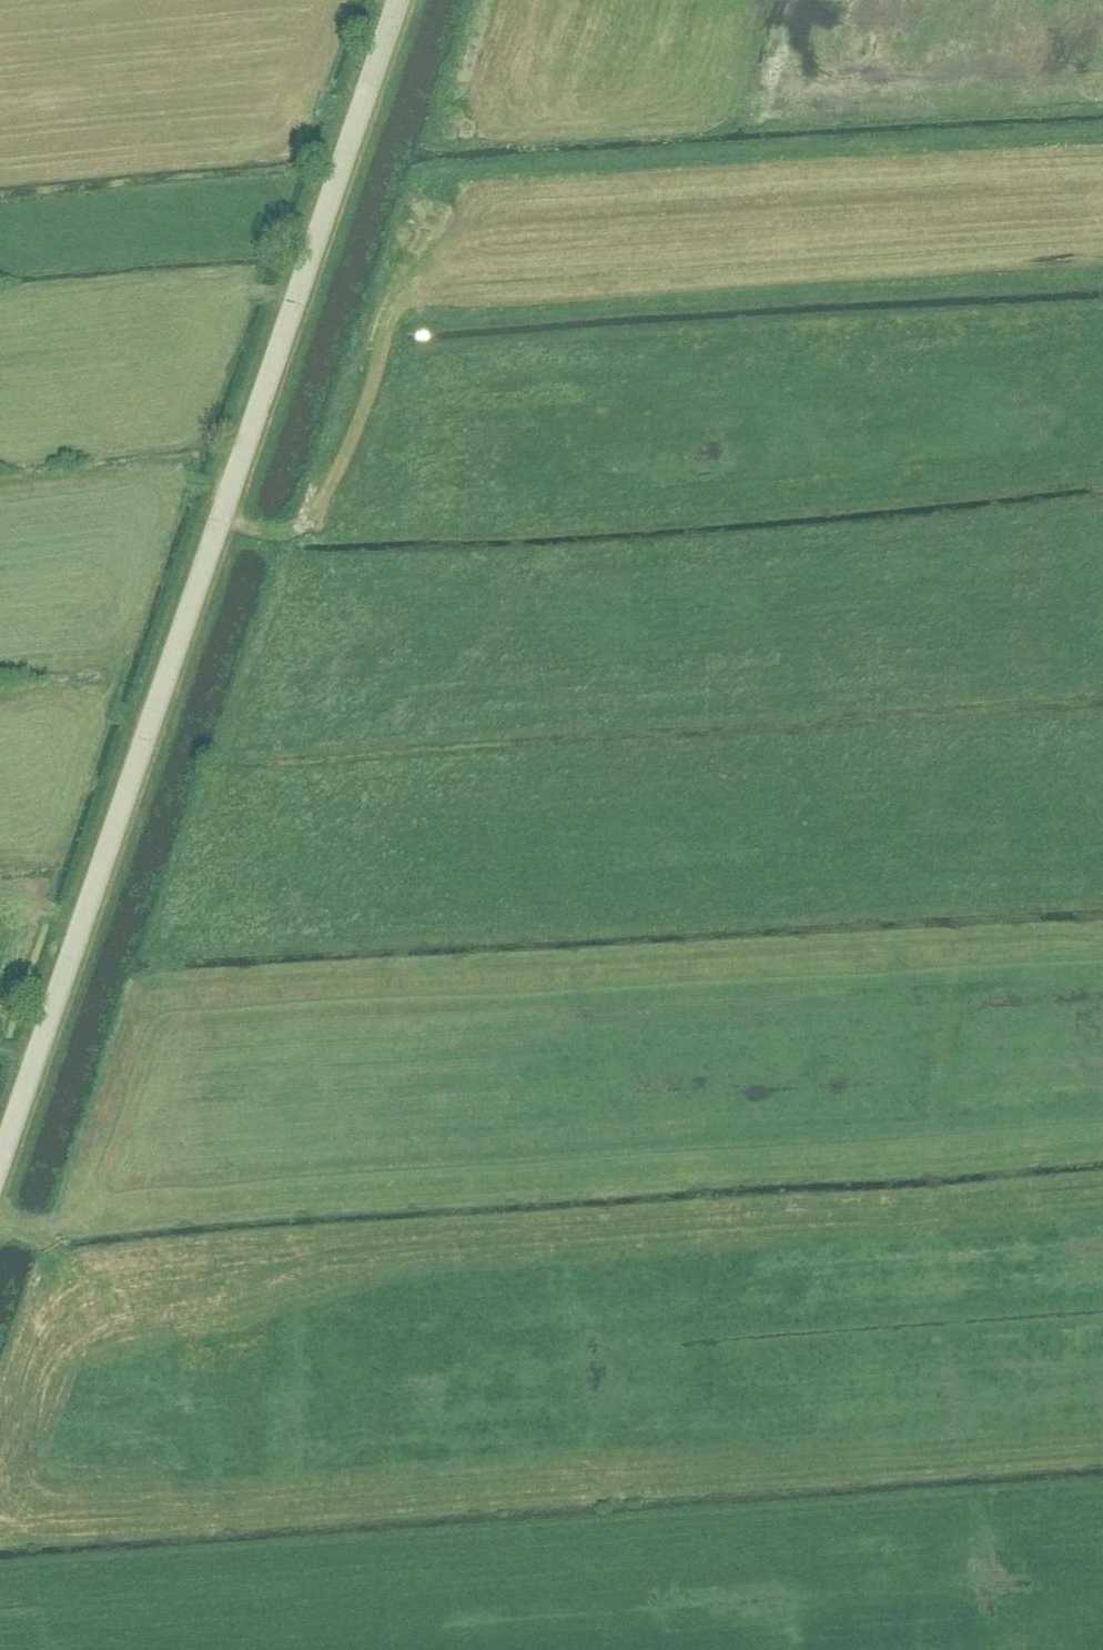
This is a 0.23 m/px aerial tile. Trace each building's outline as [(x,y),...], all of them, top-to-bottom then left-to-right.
[(24,874),(48,872),(47,860),(23,862),(24,874)]
